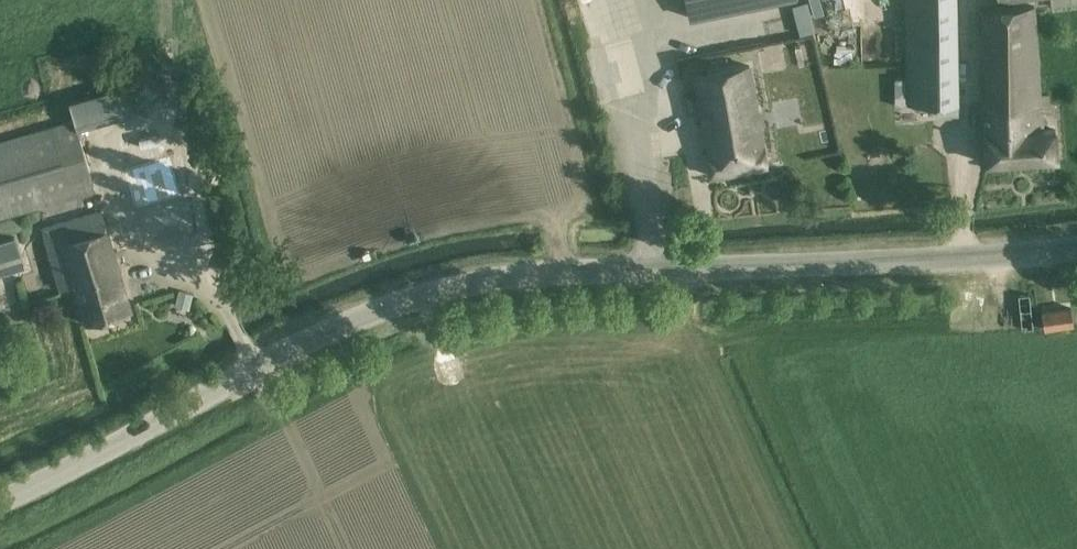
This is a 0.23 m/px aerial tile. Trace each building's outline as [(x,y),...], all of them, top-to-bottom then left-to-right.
[(691,19),(788,0),(687,0),(691,19)] [(908,105),(937,104),(938,115),(959,115),(959,93),(957,0),(905,0),(908,105)] [(1051,9),(1076,6),(1076,0),(1050,0),(1051,9)] [(792,6),(799,36),(815,32),(807,2),(792,6)] [(983,112),(1018,109),(1043,108),(1043,105),(1050,103),(1049,93),(1042,94),(1034,3),(981,9),(983,112)] [(713,176),(768,166),(749,66),(694,77),(713,176)] [(93,185),(77,131),(136,112),(128,84),(28,115),(34,130),(0,140),(0,213),(93,185)] [(1043,108),(1018,109),(1021,161),(1058,158),(1056,136),(1055,128),(1044,129),(1043,108)] [(182,174),(136,183),(145,222),(190,213),(182,174)] [(87,324),(131,311),(102,211),(42,229),(60,289),(76,285),(87,324)] [(24,267),(15,237),(10,239),(5,221),(0,223),(0,276),(24,267)] [(179,290),(175,306),(190,309),(194,294),(179,290)] [(1071,308),(1042,312),(1044,329),(1073,325),(1071,308)]
